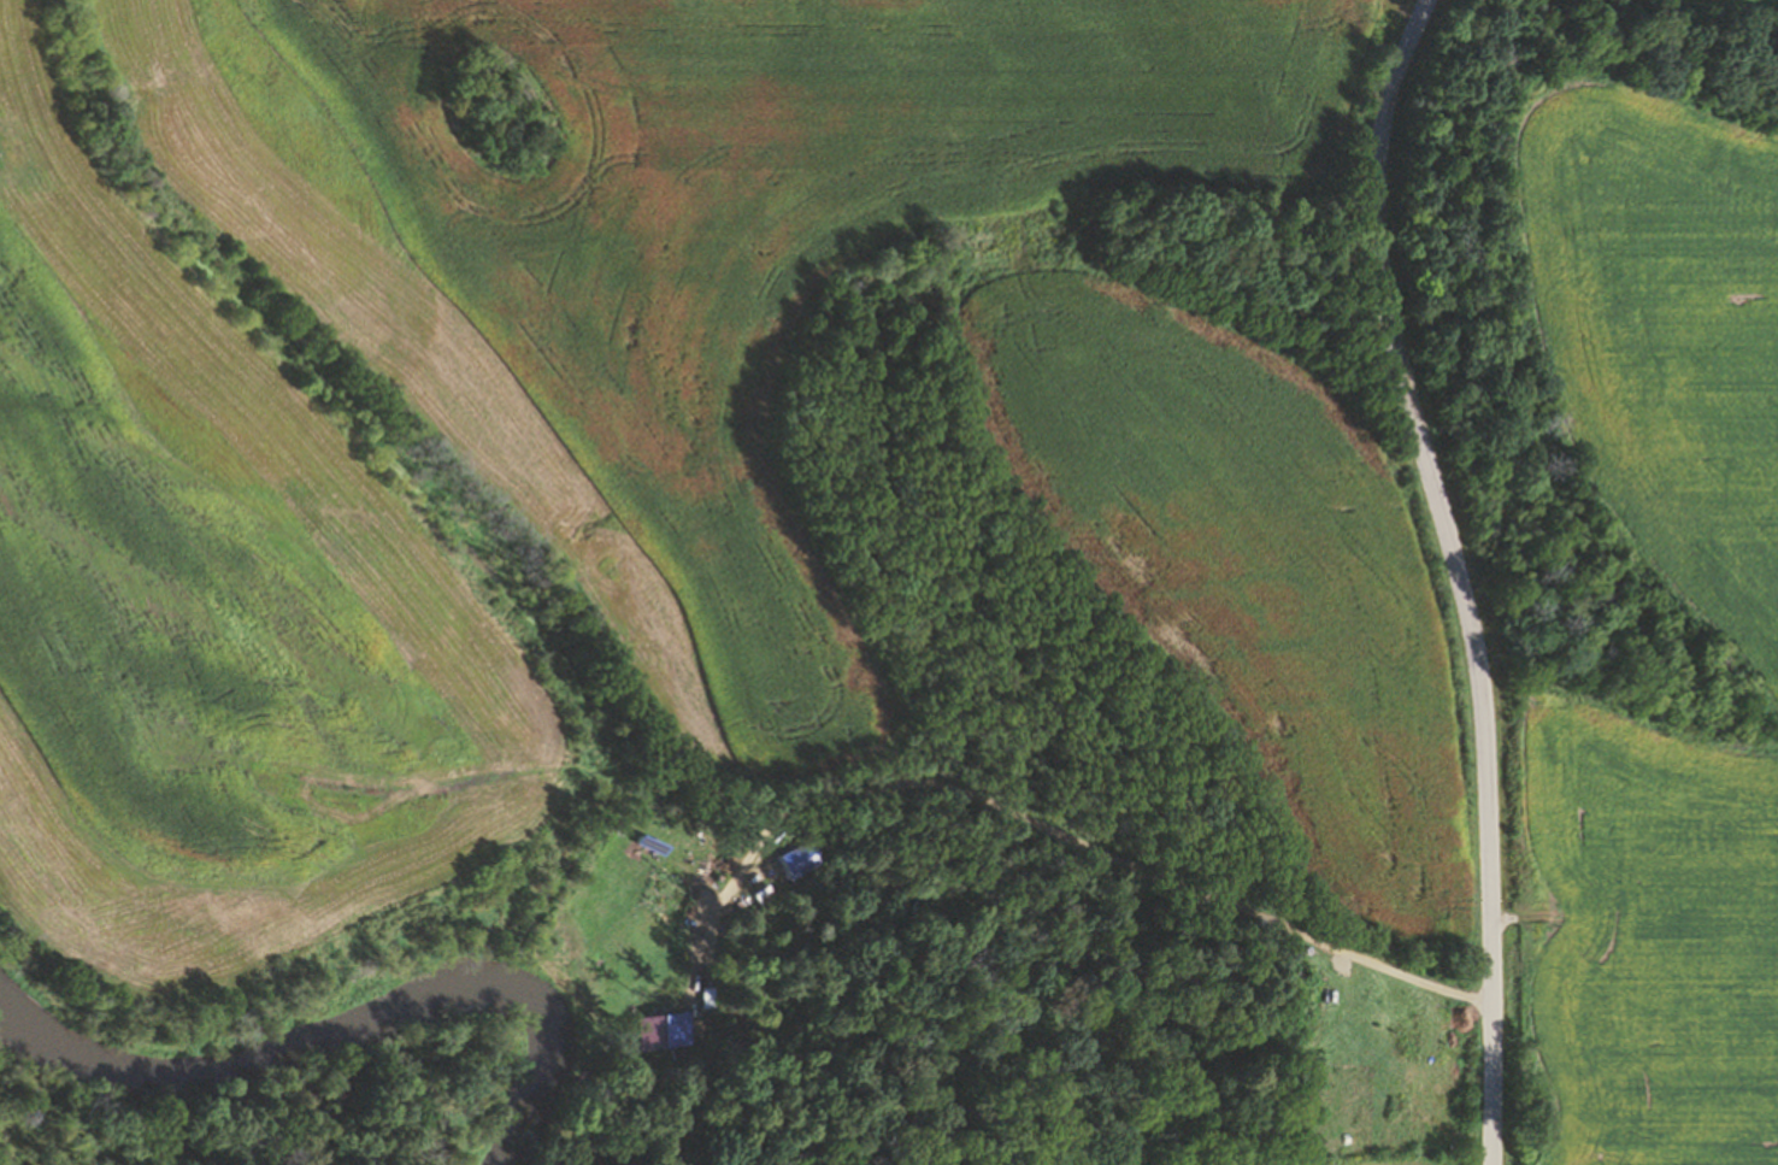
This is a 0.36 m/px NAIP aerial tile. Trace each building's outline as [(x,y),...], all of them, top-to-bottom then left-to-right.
[(778,859),(789,874),(801,866),(791,851),(778,859)] [(758,893),(770,909),(785,898),(772,882),(758,893)] [(638,1051),(698,1048),(696,1013),(636,1016),(638,1051)]
